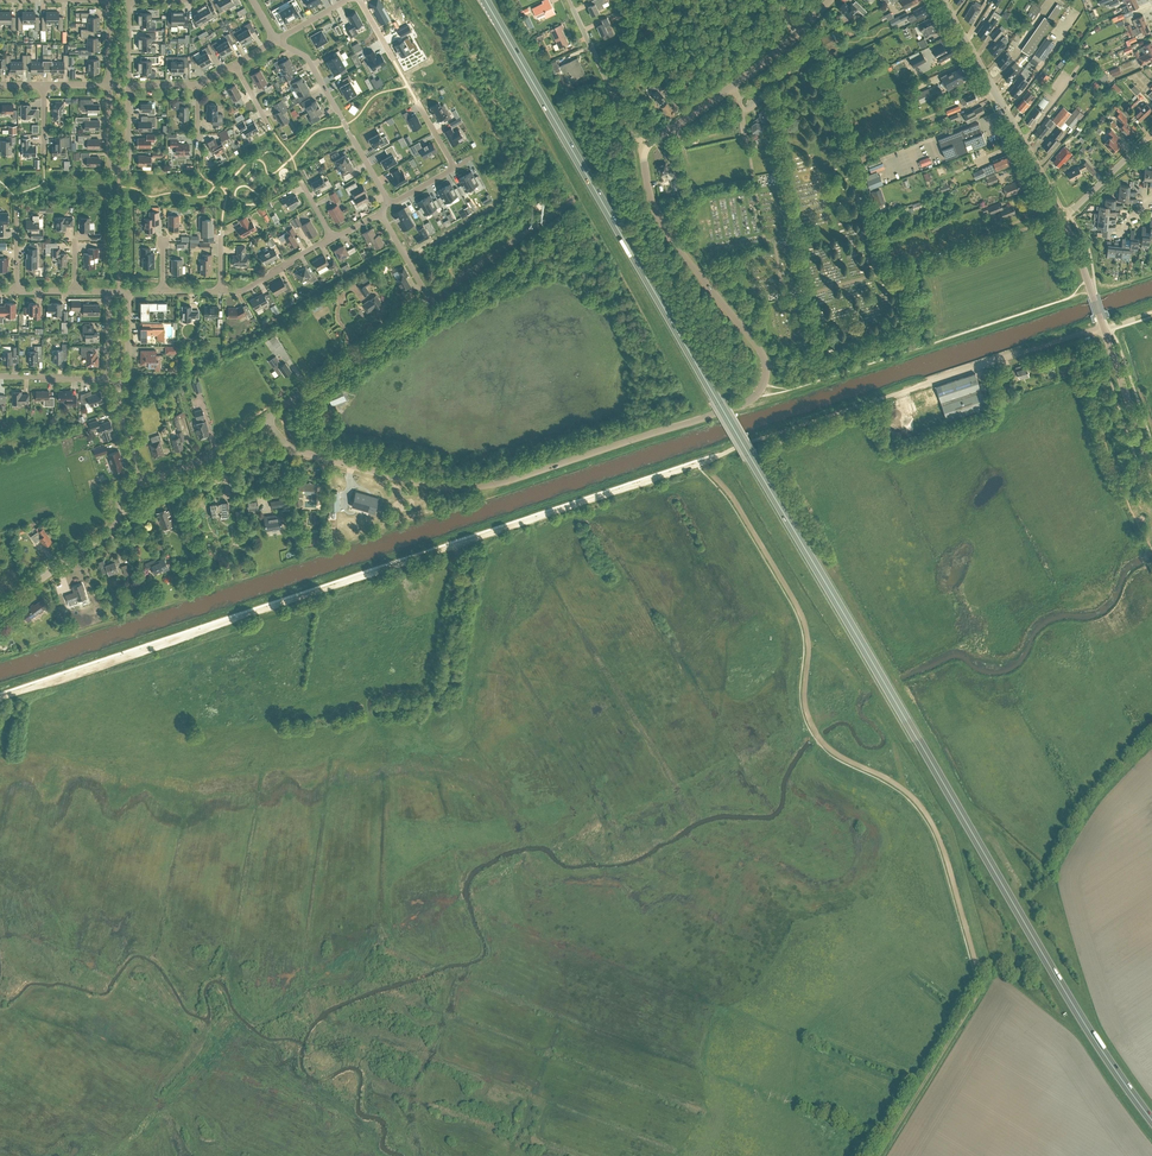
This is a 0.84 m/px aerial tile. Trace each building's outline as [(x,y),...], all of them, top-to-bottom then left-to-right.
[(220,12),(223,10),(222,8),(227,5),(225,0),(217,0),(219,3),(216,5),(220,12)] [(285,7),(292,18),(294,16),(295,17),(299,15),(295,7),(299,5),(296,0),(289,0),(288,1),(289,4),(285,7)] [(369,2),(381,22),(386,19),(379,7),(382,6),(379,0),(372,0),(369,2)] [(588,6),(590,11),(589,12),(591,15),(592,15),(599,12),(598,9),(603,7),(599,0),(594,0),(593,1),(594,4),(588,6)] [(848,5),(845,2),(839,8),(848,17),(857,8),(864,14),(867,11),(856,0),(853,4),(851,2),(848,5)] [(974,4),(973,3),(965,17),(973,22),(981,8),(980,8),(982,4),(976,0),(974,4)] [(1127,4),(1122,7),(1125,12),(1139,6),(1136,0),(1127,4)] [(201,7),(208,20),(217,15),(212,5),(209,6),(207,3),(201,7)] [(537,16),(544,13),(546,16),(555,12),(551,3),(545,6),(543,3),(533,8),(537,16)] [(914,11),(915,13),(910,16),(913,21),(930,13),(929,11),(930,10),(928,5),(926,6),(925,5),(914,11)] [(1021,49),(1029,55),(1062,9),(1056,5),(1047,18),(1045,16),(1021,49)] [(292,18),(285,7),(280,10),(278,6),(271,10),(276,18),(281,15),(285,23),(290,21),(289,20),(292,18)] [(208,20),(201,7),(195,10),(197,13),(193,15),(194,17),(191,19),(195,27),(208,20)] [(522,11),(524,15),(531,11),(529,7),(522,11)] [(138,19),(151,19),(151,15),(157,14),(157,9),(148,9),(148,12),(140,12),(140,14),(138,14),(138,19)] [(11,23),(11,30),(15,30),(15,16),(11,16),(11,11),(5,11),(5,23),(11,23)] [(23,23),(29,23),(29,11),(22,11),(22,16),(18,16),(18,30),(23,30),(23,23)] [(35,30),(39,30),(39,16),(35,16),(35,11),(29,11),(29,23),(35,23),(35,30)] [(42,16),(42,30),(47,30),(47,23),(52,23),(52,11),(46,11),(46,16),(42,16)] [(52,11),(52,23),(58,23),(58,30),(63,30),(63,16),(59,16),(59,11),(52,11)] [(87,23),(99,23),(99,16),(94,16),(94,12),(81,12),(81,17),(87,17),(87,23)] [(167,17),(167,25),(171,25),(171,26),(177,26),(178,12),(171,12),(171,17),(167,17)] [(178,12),(177,26),(178,26),(178,25),(184,25),(184,27),(188,27),(188,15),(184,15),(184,12),(178,12)] [(347,16),(352,24),(346,27),(351,37),(357,33),(354,28),(362,23),(356,12),(347,16)] [(892,12),(886,15),(888,20),(895,17),(892,12)] [(899,16),(901,20),(909,16),(907,12),(899,16)] [(1146,22),(1143,15),(1136,18),(1133,20),(1136,27),(1146,22)] [(977,33),(985,38),(994,24),(996,25),(999,20),(993,16),(990,20),(985,17),(982,22),(983,23),(977,33)] [(598,26),(601,34),(602,34),(604,39),(610,36),(608,31),(611,30),(609,24),(610,23),(607,17),(601,20),(602,24),(598,26)] [(922,33),(923,33),(926,38),(937,32),(934,27),(938,25),(934,17),(932,18),(932,17),(917,24),(922,33)] [(148,29),(156,29),(156,23),(151,22),(151,19),(138,19),(138,23),(140,23),(140,25),(148,25),(148,29)] [(240,27),(249,42),(253,40),(252,39),(254,38),(250,31),(254,29),(250,22),(244,25),(245,29),(242,31),(240,27)] [(1129,30),(1131,36),(1134,34),(1135,35),(1139,33),(1142,31),(1143,33),(1150,30),(1146,22),(1136,27),(1132,29),(1129,30)] [(81,33),(94,33),(94,29),(99,29),(99,23),(87,23),(87,28),(81,28),(81,33)] [(408,24),(397,31),(401,37),(412,31),(408,24)] [(563,28),(562,24),(551,29),(559,48),(568,44),(561,29),(563,28)] [(907,26),(902,29),(906,38),(912,35),(907,26)] [(244,43),(245,44),(249,42),(240,27),(240,28),(235,31),(234,30),(231,31),(235,39),(238,38),(242,44),(244,43)] [(991,36),(996,41),(1004,31),(999,27),(991,36)] [(156,40),(165,41),(165,30),(156,30),(156,40)] [(321,30),(310,36),(314,42),(313,43),(315,46),(316,46),(316,47),(327,41),(321,30)] [(138,43),(151,43),(151,39),(155,38),(156,32),(148,32),(148,36),(140,36),(140,38),(138,38),(138,43)] [(87,43),(99,43),(99,37),(94,37),(94,33),(81,33),(81,37),(87,37),(87,43)] [(222,43),(228,54),(232,52),(231,51),(233,49),(229,43),(232,41),(228,33),(225,35),(227,40),(222,43)] [(820,40),(824,46),(835,40),(832,33),(820,40)] [(1004,36),(1001,39),(999,37),(989,49),(996,55),(1006,44),(1005,43),(1008,40),(1007,38),(1005,36),(1004,36)] [(408,37),(394,45),(397,50),(396,51),(398,55),(399,54),(401,57),(402,56),(410,51),(408,47),(413,44),(412,42),(408,37)] [(917,41),(921,48),(928,44),(924,37),(917,41)] [(1034,53),(1043,60),(1055,43),(1046,37),(1034,53)] [(223,55),(224,56),(228,54),(222,43),(219,44),(216,41),(211,44),(215,51),(218,49),(222,56),(223,55)] [(1151,50),(1151,43),(1151,41),(1144,44),(1147,51),(1144,52),(1144,53),(1151,50)] [(94,54),(94,49),(99,50),(99,43),(87,43),(87,49),(81,49),(81,54),(94,54)] [(148,49),(148,53),(155,53),(155,47),(151,46),(151,43),(138,43),(138,47),(140,47),(140,49),(148,49)] [(944,58),(945,61),(949,59),(948,56),(953,53),(949,46),(945,49),(943,44),(933,49),(939,61),(944,58)] [(201,54),(207,66),(211,64),(211,62),(212,61),(209,54),(212,53),(208,46),(202,49),(204,53),(201,54)] [(344,59),(338,50),(332,53),(334,56),(327,60),(330,66),(341,60),(344,59)] [(373,50),(366,54),(369,61),(368,61),(373,69),(385,62),(381,54),(376,57),(373,50)] [(1141,64),(1151,60),(1151,59),(1151,50),(1144,53),(1144,54),(1141,55),(1137,57),(1141,64)] [(1006,53),(998,63),(1003,68),(1009,61),(1010,62),(1013,59),(1010,56),(1011,55),(1011,53),(1008,51),(1007,51),(1006,53)] [(910,60),(914,66),(926,60),(922,53),(910,60)] [(10,68),(10,73),(16,73),(16,61),(11,61),(11,54),(6,54),(6,68),(10,68)] [(16,61),(16,73),(23,73),(23,68),(27,68),(27,54),(22,54),(22,61),(16,61)] [(27,54),(27,68),(31,68),(31,73),(37,73),(37,61),(31,61),(31,54),(27,54)] [(37,61),(37,73),(43,73),(43,68),(47,68),(47,54),(43,54),(43,61),(37,61)] [(47,54),(47,68),(51,68),(51,73),(58,73),(58,61),(52,61),(52,54),(47,54)] [(58,61),(58,73),(64,73),(64,68),(68,68),(68,54),(64,54),(64,61),(58,61)] [(203,67),(204,68),(207,66),(201,54),(195,58),(193,54),(190,56),(190,57),(194,63),(197,61),(201,68),(203,67)] [(138,66),(151,66),(151,63),(155,62),(159,62),(159,56),(148,56),(148,60),(140,60),(140,62),(138,62),(138,66)] [(173,73),(177,73),(177,57),(177,56),(167,56),(167,64),(171,64),(171,72),(173,72),(173,73)] [(177,57),(177,73),(182,73),(182,72),(184,72),(184,64),(188,64),(188,56),(184,56),(184,57),(177,57)] [(1034,69),(1039,61),(1033,57),(1028,65),(1034,69)] [(279,66),(281,70),(292,64),(289,58),(283,61),(281,58),(273,63),(277,68),(279,66)] [(576,58),(560,66),(564,73),(569,70),(573,79),(585,73),(580,63),(578,64),(576,58)] [(1061,67),(1066,60),(1063,58),(1058,65),(1061,67)] [(341,60),(330,66),(334,73),(345,66),(341,60)] [(550,63),(553,69),(555,75),(562,72),(556,60),(550,63)] [(1018,72),(1022,68),(1015,62),(1003,76),(1009,81),(1017,72),(1018,72)] [(292,64),(281,70),(283,73),(280,74),(283,80),(291,76),(290,72),(295,70),(295,69),(296,68),(294,65),(293,65),(292,64)] [(147,77),(155,77),(155,71),(151,70),(151,66),(138,66),(138,71),(140,71),(140,73),(148,73),(147,77)] [(1009,91),(1016,97),(1028,82),(1027,82),(1023,79),(1025,76),(1030,69),(1025,66),(1020,73),(1016,78),(1013,82),(1015,84),(1009,91)] [(967,77),(962,69),(961,67),(948,75),(947,73),(940,77),(947,89),(953,86),(958,84),(963,82),(963,81),(962,80),(967,77)] [(251,75),(258,87),(267,82),(260,70),(251,75)] [(1042,70),(1037,77),(1043,82),(1049,75),(1042,70)] [(344,94),(347,98),(356,93),(350,81),(351,80),(348,76),(342,79),(345,84),(340,86),(343,91),(342,91),(344,94)] [(289,86),(292,91),(295,89),(306,83),(304,80),(303,80),(302,77),(297,80),(295,77),(288,81),(290,85),(289,86)] [(655,100),(657,101),(661,106),(667,101),(663,96),(664,96),(661,92),(660,93),(659,91),(662,89),(665,86),(658,80),(656,83),(658,85),(657,86),(654,83),(649,86),(654,92),(653,92),(651,94),(655,99),(655,100)] [(307,86),(308,86),(306,83),(295,89),(298,95),(292,99),(294,103),(306,96),(305,95),(307,94),(306,91),(309,90),(307,86)] [(1111,87),(1117,93),(1121,89),(1115,83),(1111,87)] [(916,93),(920,102),(939,94),(934,84),(916,93)] [(1130,88),(1136,94),(1140,90),(1134,84),(1130,88)] [(241,95),(235,85),(227,89),(233,100),(234,100),(237,106),(244,102),(240,96),(241,95)] [(1019,108),(1020,108),(1022,110),(1026,106),(1027,107),(1030,103),(1029,102),(1035,95),(1029,90),(1023,97),(1023,98),(1017,105),(1018,106),(1019,108)] [(975,95),(974,92),(960,98),(963,105),(969,102),(971,102),(973,101),(977,99),(977,98),(977,97),(976,95),(975,95)] [(1135,95),(1131,98),(1133,100),(1136,103),(1139,99),(1135,95)] [(1024,120),(1030,124),(1034,119),(1034,118),(1035,117),(1037,118),(1043,110),(1042,109),(1048,101),(1042,96),(1035,105),(1034,105),(1026,115),(1027,116),(1024,120)] [(306,107),(308,112),(319,105),(316,100),(312,102),(309,98),(300,103),(303,108),(306,107)] [(80,108),(82,108),(82,111),(87,111),(87,114),(97,114),(97,111),(99,111),(99,104),(92,104),(92,99),(80,99),(80,108)] [(281,99),(273,104),(278,111),(274,113),(278,121),(279,120),(281,124),(289,120),(283,111),(287,109),(281,99)] [(56,105),(52,105),(52,110),(54,110),(54,118),(62,118),(62,105),(64,105),(64,101),(56,101),(56,105)] [(148,101),(147,103),(146,103),(146,102),(139,102),(139,107),(141,107),(141,110),(148,110),(148,114),(155,114),(155,101),(148,101)] [(173,101),(173,109),(179,109),(179,119),(189,119),(189,106),(185,106),(185,101),(173,101)] [(213,124),(223,124),(223,114),(217,114),(217,104),(214,104),(213,103),(211,103),(210,104),(207,104),(207,112),(206,112),(206,120),(213,120),(213,124)] [(439,103),(431,108),(433,112),(435,116),(438,120),(443,117),(445,121),(452,117),(448,110),(444,112),(439,103)] [(1139,106),(1147,114),(1151,109),(1151,108),(1147,103),(1142,108),(1139,105),(1139,106)] [(13,113),(13,118),(17,118),(17,110),(13,110),(13,104),(2,104),(2,113),(13,113)] [(30,109),(30,104),(21,104),(21,118),(30,118),(30,116),(36,116),(36,109),(30,109)] [(945,110),(947,114),(955,111),(961,109),(960,104),(945,110)] [(308,117),(312,123),(320,118),(318,113),(322,111),(319,105),(308,112),(311,116),(308,117)] [(964,114),(967,122),(978,117),(977,115),(984,111),(982,105),(964,114)] [(1053,119),(1061,126),(1065,120),(1073,126),(1084,113),(1077,107),(1072,112),(1064,105),(1053,119)] [(1140,110),(1135,115),(1140,120),(1147,114),(1139,106),(1137,107),(1140,110)] [(770,110),(764,108),(759,112),(759,115),(753,120),(754,122),(751,124),(752,131),(758,133),(763,129),(763,126),(769,121),(768,119),(771,117),(770,110)] [(407,111),(402,113),(406,120),(407,119),(413,130),(422,125),(415,114),(410,117),(407,111)] [(1120,127),(1126,133),(1132,128),(1126,122),(1128,119),(1121,111),(1116,116),(1123,123),(1120,127)] [(138,130),(151,130),(151,124),(155,124),(155,116),(147,116),(147,121),(138,121),(138,130)] [(1050,127),(1055,121),(1052,119),(1048,116),(1035,132),(1037,133),(1036,134),(1040,137),(1049,126),(1050,127)] [(393,117),(388,120),(391,125),(396,122),(393,117)] [(99,130),(99,120),(85,120),(85,130),(99,130)] [(243,120),(237,124),(241,131),(243,130),(247,136),(258,130),(254,121),(246,126),(243,120)] [(938,138),(946,158),(988,142),(985,136),(984,137),(979,122),(938,138)] [(1075,137),(1080,131),(1080,130),(1082,128),(1080,125),(1077,128),(1072,134),(1075,137)] [(452,127),(444,131),(447,136),(448,136),(450,139),(449,140),(452,145),(460,141),(458,139),(463,136),(459,129),(454,132),(452,127)] [(1044,146),(1050,151),(1054,145),(1055,146),(1060,140),(1056,138),(1058,136),(1059,137),(1064,131),(1059,127),(1044,146)] [(1112,128),(1108,132),(1111,135),(1104,142),(1113,152),(1121,144),(1115,139),(1119,136),(1112,128)] [(215,138),(207,143),(211,151),(214,150),(217,155),(220,153),(221,154),(224,152),(223,151),(230,147),(224,138),(229,135),(226,129),(218,133),(222,139),(217,142),(215,138)] [(379,132),(368,138),(369,139),(368,140),(370,143),(371,143),(372,146),(380,142),(382,146),(389,142),(385,135),(381,137),(379,132)] [(154,140),(154,134),(147,135),(147,138),(138,138),(138,147),(150,147),(150,140),(154,140)] [(90,135),(83,135),(78,135),(78,142),(87,142),(87,148),(99,148),(99,139),(90,139),(90,135)] [(1,153),(2,153),(3,154),(4,154),(5,153),(11,153),(11,143),(15,143),(15,136),(7,136),(7,140),(0,140),(0,146),(1,146),(1,153)] [(52,155),(64,155),(64,146),(68,146),(68,137),(56,137),(55,143),(56,143),(56,144),(55,146),(52,146),(52,155)] [(29,138),(23,138),(23,155),(36,155),(36,146),(29,146),(29,138)] [(170,147),(175,147),(176,148),(176,153),(179,153),(180,155),(183,155),(184,153),(188,153),(188,150),(189,150),(190,148),(189,147),(188,146),(188,144),(178,144),(178,139),(170,139),(170,147)] [(425,147),(420,149),(425,158),(437,151),(433,142),(428,145),(427,144),(424,146),(425,147)] [(1058,158),(1054,162),(1059,166),(1064,161),(1065,162),(1072,153),(1065,146),(1056,156),(1058,158)] [(389,155),(380,160),(385,168),(397,161),(394,156),(397,155),(393,148),(386,152),(389,155)] [(333,158),(338,167),(349,161),(350,160),(348,156),(347,157),(345,154),(340,157),(337,151),(331,155),(333,158)] [(99,156),(90,157),(90,152),(81,152),(81,158),(87,158),(87,166),(99,165),(99,156)] [(997,170),(1012,163),(1008,154),(993,161),(994,163),(982,168),(985,175),(997,170)] [(138,165),(146,165),(151,165),(151,156),(144,156),(144,155),(138,155),(138,165)] [(919,160),(922,166),(931,163),(931,162),(929,156),(920,160),(919,160)] [(1096,171),(1086,160),(1083,163),(1083,164),(1081,165),(1080,164),(1078,165),(1078,166),(1073,168),(1074,169),(1067,172),(1071,179),(1072,179),(1076,178),(1075,177),(1082,174),(1080,170),(1086,167),(1093,174),(1096,171)] [(343,177),(345,180),(352,176),(348,171),(353,168),(349,161),(338,167),(344,176),(343,177)] [(668,166),(666,162),(658,166),(662,174),(667,172),(669,176),(672,175),(670,171),(670,170),(668,166)] [(870,168),(872,174),(886,168),(884,163),(870,168)] [(1148,169),(1144,168),(1143,179),(1142,179),(1142,186),(1146,187),(1146,179),(1151,180),(1151,170),(1151,166),(1149,165),(1148,169)] [(398,168),(391,172),(394,177),(391,179),(396,187),(408,180),(404,172),(401,173),(398,168)] [(985,175),(982,168),(973,172),(975,179),(985,175)] [(465,175),(472,187),(478,184),(480,187),(483,185),(478,175),(475,177),(471,171),(465,175)] [(923,173),(925,180),(931,178),(929,171),(923,173)] [(985,176),(988,184),(998,180),(996,175),(995,172),(985,176)] [(880,174),(867,179),(870,188),(884,183),(880,174)] [(472,187),(465,175),(459,179),(462,184),(459,186),(464,194),(467,192),(466,191),(472,187)] [(331,185),(328,179),(324,181),(322,177),(311,183),(315,190),(321,186),(323,190),(331,185)] [(675,178),(670,180),(673,189),(679,187),(675,178)] [(918,184),(916,180),(914,181),(913,178),(904,180),(906,187),(918,184)] [(900,179),(894,183),(896,185),(899,189),(904,185),(900,179)] [(1003,186),(1007,196),(1022,190),(1019,182),(1017,183),(1016,181),(1003,186)] [(352,193),(355,197),(364,192),(366,191),(362,184),(358,187),(355,182),(345,188),(349,195),(352,193)] [(445,187),(451,199),(458,196),(461,194),(457,187),(454,189),(451,183),(445,187)] [(1129,193),(1129,194),(1137,195),(1137,191),(1130,191),(1130,185),(1119,184),(1119,192),(1129,193)] [(451,199),(445,187),(444,187),(438,190),(441,196),(438,198),(444,207),(447,205),(445,202),(451,199)] [(330,194),(334,202),(339,199),(335,191),(330,194)] [(353,204),(357,211),(367,205),(365,200),(368,198),(364,192),(355,197),(353,198),(356,202),(353,204)] [(1128,202),(1136,203),(1136,199),(1129,198),(1129,194),(1129,193),(1119,192),(1118,200),(1128,201),(1128,202)] [(292,193),(281,199),(285,206),(288,204),(291,209),(295,207),(294,205),(300,202),(296,195),(294,196),(292,193)] [(424,199),(431,211),(437,207),(437,208),(441,206),(436,199),(433,200),(430,195),(424,198),(424,199)] [(1101,202),(1101,205),(1109,206),(1115,207),(1115,208),(1122,209),(1123,205),(1116,204),(1116,199),(1101,198),(1101,202)] [(431,211),(424,199),(418,202),(421,208),(417,209),(422,217),(425,215),(425,214),(431,211)] [(912,204),(914,210),(919,209),(919,208),(922,207),(920,201),(912,204)] [(999,218),(1001,219),(1004,218),(1016,213),(1012,203),(1003,207),(1001,202),(988,207),(991,213),(1000,210),(1001,211),(999,212),(998,214),(999,218)] [(334,220),(335,221),(344,216),(337,204),(328,209),(332,216),(332,217),(333,219),(334,220)] [(1116,212),(1109,211),(1109,206),(1101,205),(1099,205),(1098,213),(1109,213),(1109,215),(1119,216),(1120,212),(1116,212)] [(266,212),(262,206),(257,209),(261,215),(266,212)] [(402,208),(393,214),(401,227),(410,222),(402,208)] [(159,224),(159,211),(149,211),(149,218),(144,218),(144,231),(154,231),(153,231),(153,224),(159,224)] [(3,235),(3,223),(8,223),(8,212),(0,212),(0,235),(3,235)] [(1108,221),(1108,222),(1115,223),(1116,219),(1108,218),(1109,215),(1109,213),(1098,213),(1095,212),(1094,220),(1108,221)] [(41,238),(41,229),(39,229),(39,221),(39,215),(33,215),(33,220),(26,220),(26,226),(27,226),(27,231),(32,231),(32,238),(41,238)] [(169,229),(178,229),(178,215),(169,215),(169,229)] [(56,229),(66,229),(66,226),(73,226),(73,217),(66,217),(66,216),(56,216),(56,229)] [(238,228),(242,236),(256,229),(251,220),(249,222),(246,216),(239,220),(242,225),(238,228)] [(293,218),(297,226),(301,224),(297,216),(293,218)] [(89,231),(89,232),(90,234),(91,234),(91,238),(102,238),(102,233),(94,233),(94,228),(89,228),(89,217),(79,217),(80,231),(89,231)] [(211,219),(203,219),(203,234),(204,234),(204,240),(206,240),(206,234),(211,234),(211,219)] [(301,225),(308,237),(317,232),(310,220),(301,225)] [(1107,229),(1107,230),(1115,230),(1115,227),(1108,226),(1108,222),(1108,221),(1094,220),(1094,224),(1097,224),(1097,228),(1107,229)] [(1149,245),(1150,239),(1150,235),(1150,232),(1145,231),(1146,226),(1142,225),(1141,233),(1142,233),(1141,244),(1149,245)] [(284,237),(290,248),(298,243),(293,235),(296,233),(292,227),(286,230),(289,234),(284,237)] [(423,228),(419,230),(418,230),(419,230),(421,235),(416,237),(417,238),(419,242),(429,237),(423,228),(423,227),(423,228)] [(383,243),(378,235),(376,236),(372,228),(363,233),(368,241),(371,239),(375,247),(383,243)] [(1130,246),(1130,248),(1137,248),(1138,237),(1133,237),(1134,230),(1130,229),(1130,237),(1131,237),(1131,239),(1130,246)] [(1129,257),(1130,248),(1130,246),(1131,239),(1126,239),(1126,238),(1122,238),(1122,245),(1123,246),(1122,257),(1129,257)] [(1107,255),(1114,256),(1115,245),(1114,245),(1110,244),(1111,241),(1107,241),(1106,244),(1108,245),(1107,255)] [(1114,256),(1122,257),(1123,246),(1122,245),(1118,245),(1118,242),(1114,241),(1114,245),(1115,245),(1114,256)] [(347,250),(343,244),(334,249),(339,258),(348,253),(348,254),(356,250),(354,246),(347,250)] [(233,262),(233,265),(235,265),(235,267),(240,267),(240,265),(247,265),(247,255),(244,255),(244,246),(237,246),(237,255),(233,255),(233,258),(232,258),(232,262),(233,262)] [(58,264),(58,265),(66,265),(66,253),(60,253),(60,247),(53,247),(53,255),(58,255),(58,259),(55,259),(54,260),(54,263),(55,264),(58,264)] [(28,253),(27,253),(27,261),(26,261),(26,267),(36,267),(36,261),(37,261),(37,248),(28,248),(28,253)] [(94,257),(98,257),(98,248),(88,248),(88,253),(83,253),(83,258),(84,258),(84,266),(89,266),(89,267),(95,267),(95,262),(94,262),(94,257)] [(154,253),(150,253),(150,248),(140,248),(140,256),(142,256),(142,267),(147,267),(148,269),(151,269),(152,267),(154,267),(154,253)] [(273,248),(261,255),(265,263),(278,256),(273,248)] [(3,257),(3,253),(0,253),(0,271),(8,271),(8,263),(8,257),(3,257)] [(198,265),(201,267),(201,273),(210,273),(210,265),(211,265),(211,254),(203,254),(203,258),(199,258),(199,263),(198,265)] [(313,262),(317,270),(327,264),(329,269),(337,265),(333,259),(328,262),(324,255),(313,262)] [(172,273),(182,273),(182,259),(172,259),(172,273)] [(405,276),(408,274),(403,266),(397,270),(400,276),(396,279),(402,290),(410,285),(405,276)] [(302,268),(295,272),(297,277),(298,276),(301,282),(308,278),(311,282),(317,279),(313,271),(309,273),(305,267),(302,268)] [(365,285),(369,282),(366,278),(356,285),(363,295),(369,291),(365,285)] [(270,285),(275,294),(275,293),(284,288),(286,292),(291,289),(287,281),(284,283),(282,279),(270,285)] [(263,293),(250,300),(256,310),(268,302),(269,304),(273,301),(271,298),(267,301),(263,293)] [(376,310),(382,305),(379,301),(380,301),(376,294),(369,299),(368,299),(361,304),(367,312),(374,307),(376,310)] [(80,300),(72,300),(72,309),(80,309),(80,300)] [(147,301),(146,301),(146,302),(139,302),(139,309),(140,309),(141,319),(149,319),(149,314),(147,314),(148,309),(167,309),(167,302),(148,302),(148,301),(147,301)] [(3,318),(3,315),(5,315),(5,316),(15,316),(15,303),(5,303),(5,306),(0,306),(0,318),(3,318)] [(36,303),(29,303),(29,307),(24,307),(24,313),(26,313),(29,313),(33,313),(33,318),(40,318),(40,305),(36,305),(36,303)] [(48,311),(52,311),(52,314),(61,314),(61,318),(67,318),(67,311),(63,311),(63,303),(51,303),(51,304),(47,304),(48,311)] [(83,314),(99,314),(99,304),(83,304),(83,314)] [(235,308),(235,307),(228,307),(228,317),(239,317),(246,313),(249,318),(252,316),(248,308),(245,310),(242,305),(237,308),(235,308)] [(182,320),(191,320),(191,317),(198,317),(198,310),(191,310),(191,306),(182,306),(182,320)] [(204,316),(218,316),(218,306),(213,306),(213,307),(210,307),(210,306),(204,306),(204,316)] [(143,329),(142,330),(141,330),(141,341),(147,341),(147,334),(158,334),(158,340),(164,340),(164,327),(162,327),(162,323),(148,323),(148,327),(143,327),(143,329)] [(85,332),(85,342),(91,342),(91,341),(99,341),(99,332),(93,332),(93,325),(83,325),(83,332),(85,332)] [(278,339),(272,343),(275,348),(281,344),(278,339)] [(56,361),(59,363),(60,361),(62,361),(62,354),(67,354),(67,344),(62,344),(62,350),(54,349),(54,361),(56,361)] [(37,345),(37,351),(28,351),(28,363),(38,363),(38,354),(42,354),(42,345),(37,345)] [(3,354),(1,357),(3,359),(3,363),(12,363),(12,355),(16,355),(16,346),(11,346),(11,350),(3,350),(3,354)] [(90,365),(91,366),(94,366),(94,365),(98,365),(98,360),(97,359),(96,359),(96,351),(89,351),(89,347),(81,347),(81,356),(86,356),(86,365),(90,365)] [(156,350),(141,350),(141,364),(148,364),(148,367),(158,367),(158,360),(159,360),(159,355),(156,355),(156,350)] [(288,366),(285,362),(282,364),(275,355),(268,360),(278,374),(282,371),(285,375),(291,371),(288,366)] [(1018,372),(1020,378),(1029,374),(1027,367),(1021,369),(1020,365),(1016,367),(1016,369),(1012,370),(1013,374),(1018,372)] [(975,372),(935,385),(946,419),(986,406),(980,388),(983,388),(981,381),(978,382),(975,372)] [(199,380),(193,382),(196,392),(202,391),(199,380)] [(345,399),(338,384),(325,390),(326,393),(331,405),(345,399)] [(12,404),(17,404),(17,405),(22,405),(22,403),(29,403),(29,394),(22,394),(22,391),(12,391),(12,404)] [(36,391),(36,399),(44,399),(44,405),(54,405),(54,396),(49,396),(49,391),(36,391)] [(59,391),(59,400),(67,400),(67,405),(76,405),(76,396),(72,396),(72,391),(59,391)] [(85,392),(85,394),(81,394),(81,403),(85,403),(89,401),(91,406),(103,401),(101,396),(100,392),(92,395),(90,391),(85,392)] [(195,423),(199,437),(208,434),(206,427),(207,427),(206,420),(204,420),(203,417),(204,416),(202,409),(194,411),(196,418),(198,418),(199,422),(195,423)] [(181,412),(173,415),(177,429),(185,426),(181,412)] [(100,434),(101,433),(103,440),(112,436),(110,430),(113,429),(110,421),(99,424),(97,420),(89,423),(92,430),(98,428),(100,434)] [(177,432),(178,437),(171,439),(175,450),(183,447),(181,440),(184,439),(181,431),(177,432)] [(150,437),(152,443),(150,444),(153,451),(152,451),(154,457),(160,455),(163,454),(159,441),(162,440),(159,434),(150,437)] [(93,449),(96,456),(107,452),(105,445),(93,449)] [(123,468),(120,459),(121,459),(118,450),(107,454),(113,472),(123,468)] [(311,491),(311,498),(317,499),(317,483),(304,482),(304,478),(299,478),(299,482),(298,495),(304,495),(304,491),(310,491),(311,491)] [(355,493),(353,502),(365,506),(366,505),(369,506),(368,510),(374,512),(378,498),(372,496),(371,497),(355,493)] [(253,510),(258,509),(256,498),(251,498),(247,499),(248,510),(253,510)] [(329,498),(329,509),(339,509),(339,499),(329,498)] [(281,499),(269,501),(270,507),(282,506),(281,499)] [(215,514),(215,511),(220,510),(221,516),(227,515),(226,508),(224,509),(224,508),(226,507),(225,501),(219,502),(220,503),(215,503),(210,503),(211,509),(212,515),(215,514)] [(165,509),(157,512),(158,515),(157,516),(158,519),(159,519),(163,530),(173,526),(171,519),(169,519),(168,516),(170,515),(168,510),(166,511),(165,509)] [(1146,521),(1149,519),(1144,512),(1141,515),(1146,521)] [(280,513),(264,515),(266,529),(272,529),(271,526),(276,526),(276,528),(282,527),(280,513)] [(35,542),(40,539),(45,546),(52,541),(43,528),(40,524),(36,528),(38,530),(31,535),(35,542)] [(117,571),(114,563),(118,561),(117,557),(112,559),(112,561),(104,564),(103,560),(98,561),(102,573),(107,571),(108,574),(117,571)] [(153,559),(144,563),(147,569),(151,567),(153,572),(162,568),(163,570),(168,568),(163,557),(154,561),(153,559)] [(131,573),(129,567),(126,568),(125,564),(120,566),(123,576),(131,573)] [(85,597),(82,588),(84,588),(82,582),(72,585),(73,591),(64,594),(66,601),(76,598),(76,599),(85,597)] [(30,606),(31,607),(22,613),(28,622),(31,619),(30,618),(39,612),(40,613),(43,611),(42,610),(48,606),(43,598),(34,605),(33,603),(30,606)] [(5,633),(10,642),(14,640),(9,631),(5,633)] [(2,645),(8,641),(3,632),(0,633),(0,641),(2,645)]
